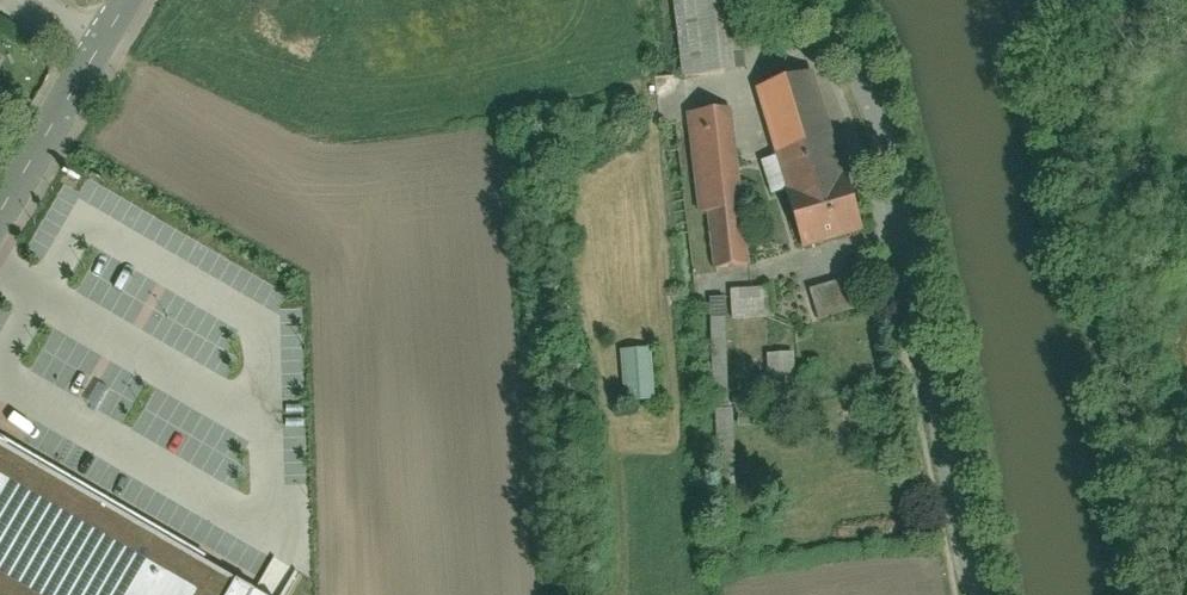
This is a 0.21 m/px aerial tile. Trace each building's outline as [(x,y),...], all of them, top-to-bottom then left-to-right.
[(687,78),(734,74),(727,0),(680,0),(687,78)] [(860,229),(813,73),(758,89),(805,246),(860,229)] [(733,110),(690,114),(698,212),(711,210),(716,268),(747,265),(733,110)] [(809,318),(854,309),(847,280),(803,289),(809,318)] [(777,319),(775,288),(731,291),(733,322),(777,319)] [(708,297),(712,391),(727,390),(723,296),(708,297)] [(619,349),(622,401),(653,399),(650,347),(619,349)] [(797,400),(796,353),(768,354),(770,374),(770,400),(797,400)] [(739,377),(770,374),(768,354),(737,357),(739,377)] [(713,408),(713,446),(732,446),(732,408),(713,408)] [(302,575),(271,558),(257,583),(8,441),(0,437),(0,594),(291,594),(302,575)]
